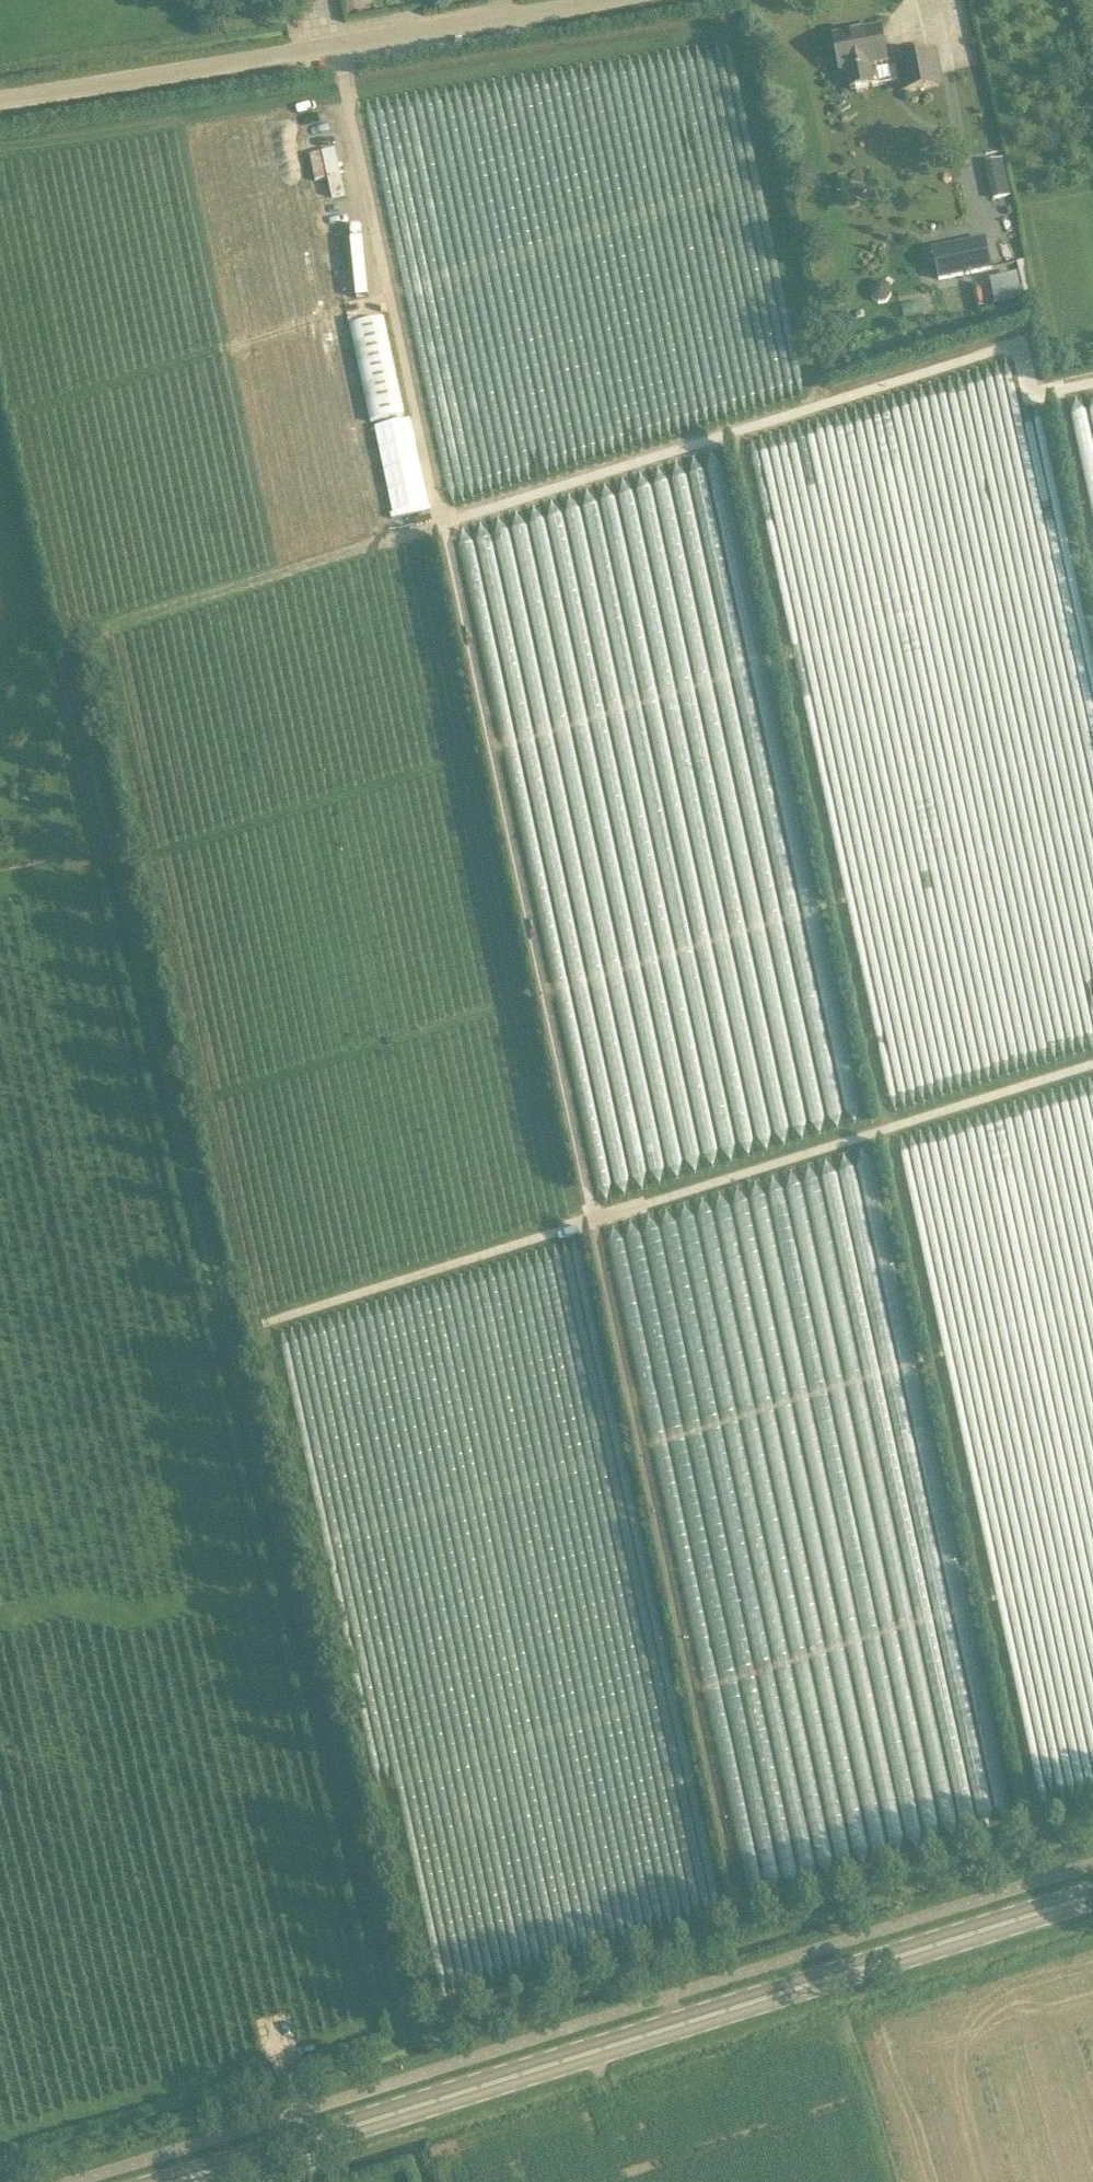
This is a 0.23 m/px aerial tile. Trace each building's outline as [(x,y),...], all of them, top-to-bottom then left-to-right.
[(871,68),(886,65),(880,30),(833,39),(839,74),(844,73),(847,92),(874,88),(871,68)] [(908,94),(939,88),(932,54),(902,60),(908,94)] [(309,154),(320,201),(347,194),(336,148),(309,154)] [(991,200),(1004,197),(1000,180),(1006,179),(1001,158),(975,164),(980,185),(987,184),(991,200)] [(937,280),(990,271),(984,239),(931,249),(937,280)] [(1016,272),(988,279),(995,306),(1023,298),(1016,272)] [(383,318),(350,326),(371,423),(404,415),(383,318)]
